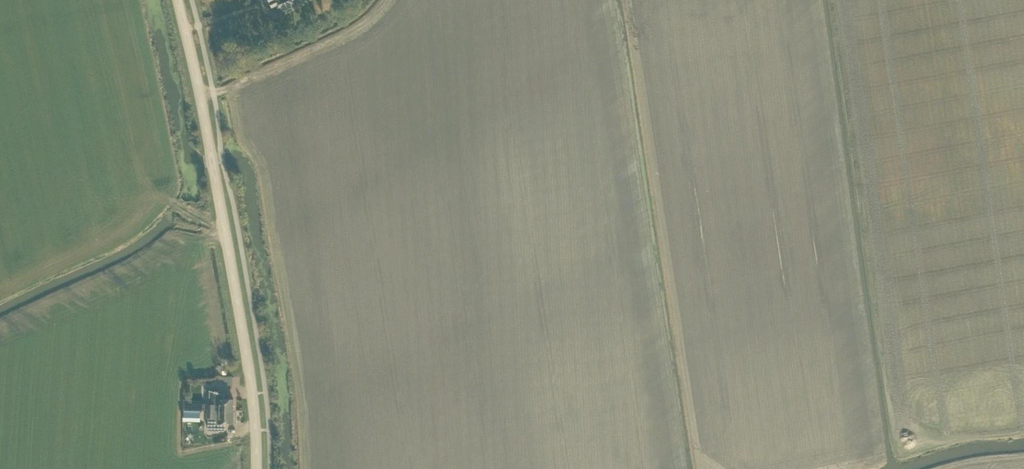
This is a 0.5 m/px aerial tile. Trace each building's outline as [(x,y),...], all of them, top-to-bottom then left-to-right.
[(276,12),(303,0),(271,0),(276,12)] [(208,404),(207,410),(233,411),(234,399),(224,399),(224,395),(225,395),(225,394),(224,394),(224,393),(224,394),(218,392),(219,391),(215,390),(214,391),(210,390),(210,389),(210,390),(209,390),(210,390),(209,404),(208,404)] [(233,423),(233,411),(207,410),(207,417),(208,417),(208,430),(226,430),(226,423),(233,423)] [(184,430),(184,446),(193,446),(193,431),(184,430)]
